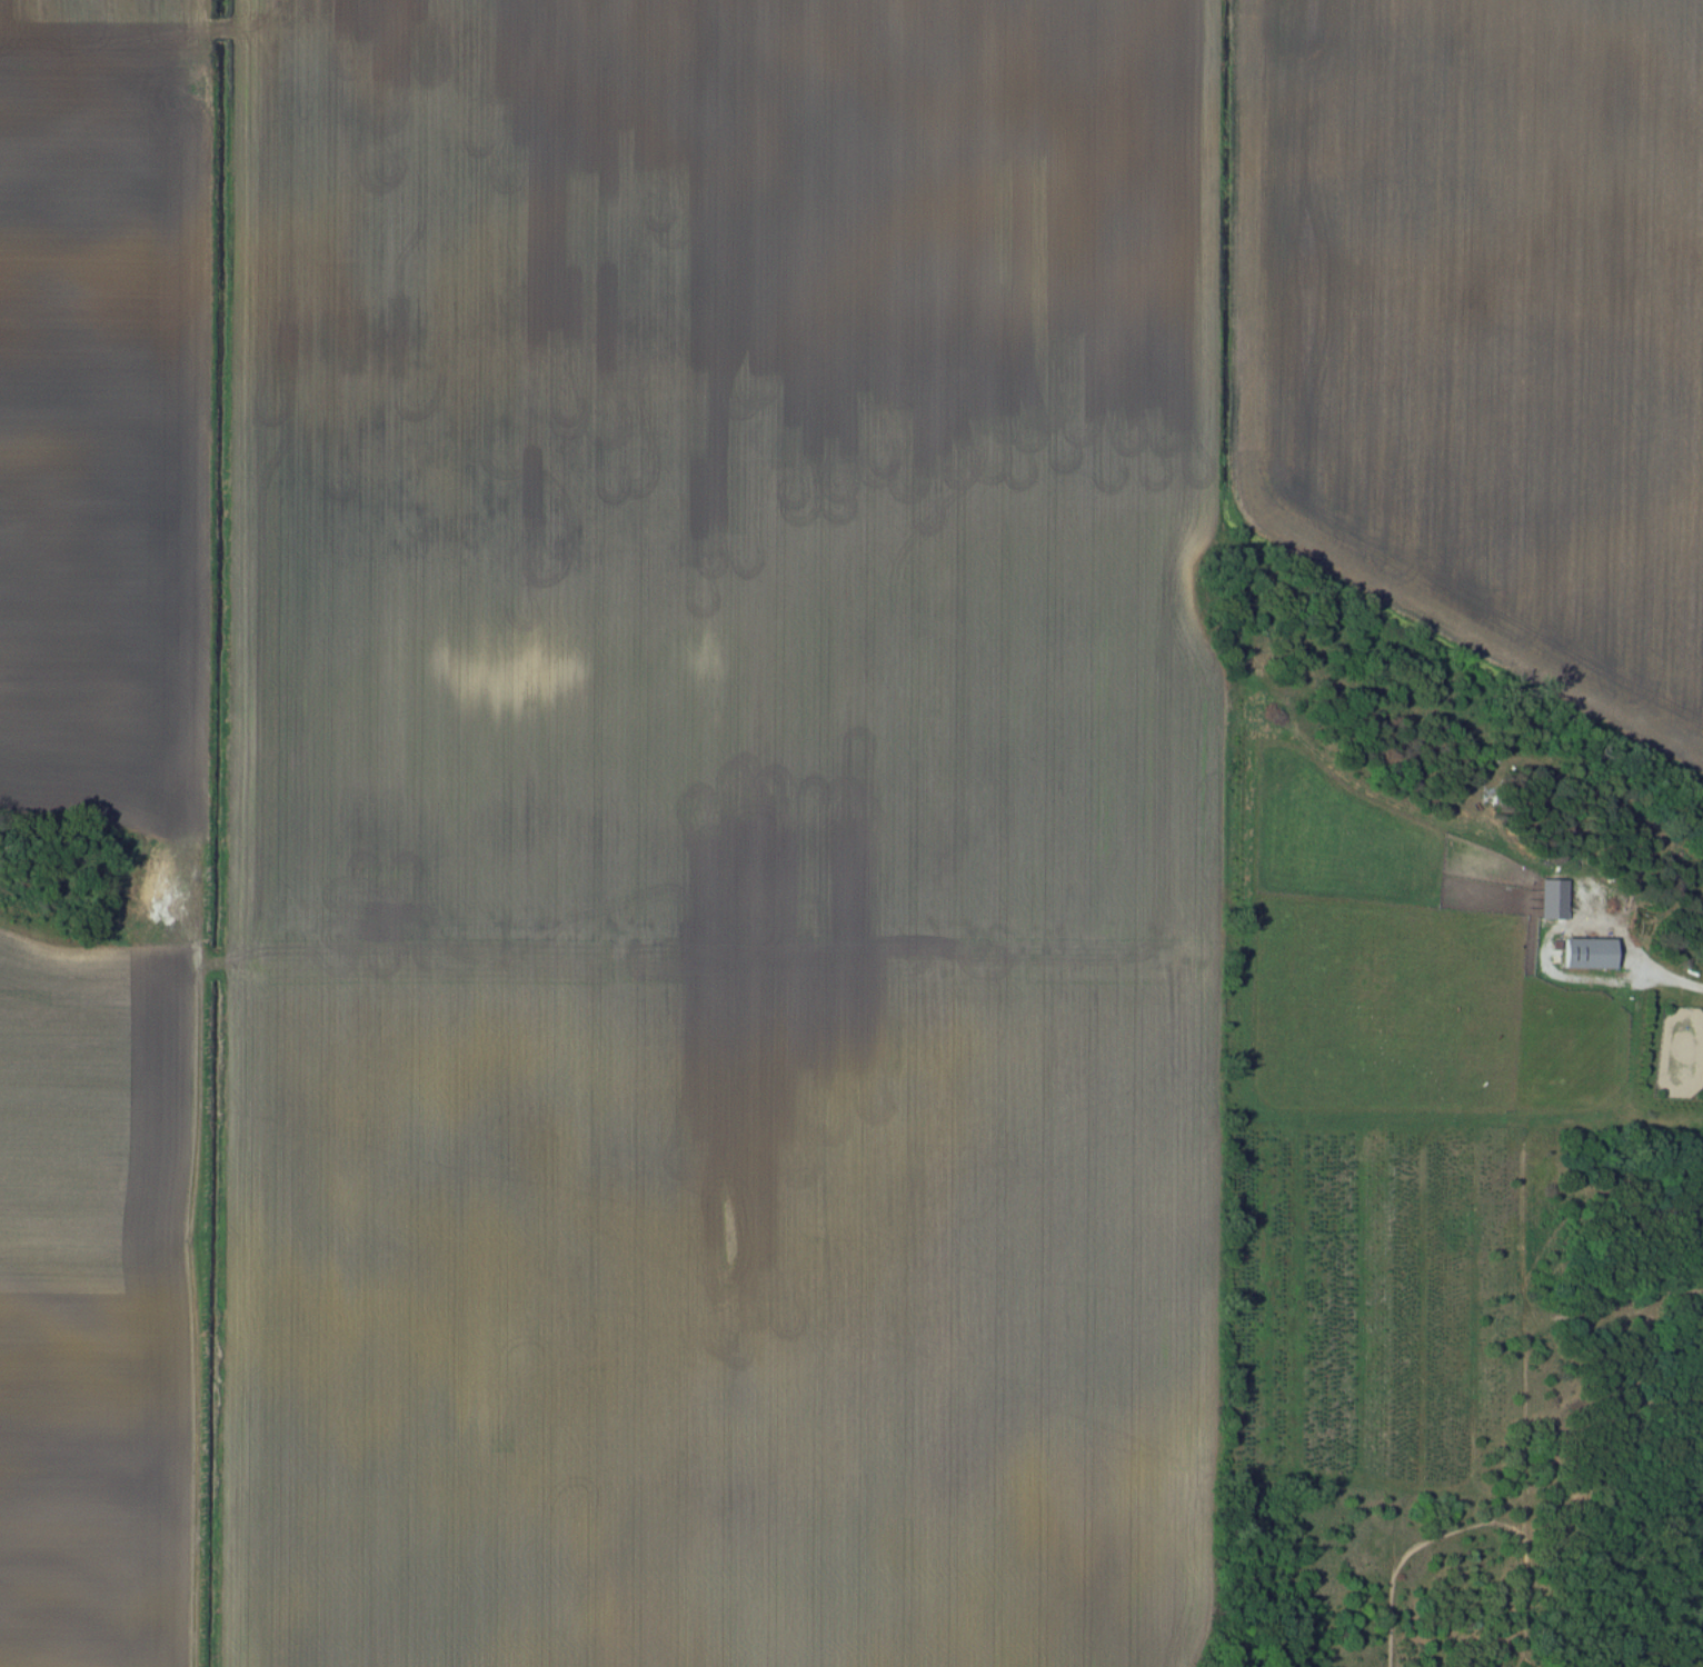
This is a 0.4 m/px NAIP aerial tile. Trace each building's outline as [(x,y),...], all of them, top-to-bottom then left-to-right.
[(1540,921),(1566,921),(1566,882),(1540,881),(1540,921)] [(1562,969),(1612,971),(1612,941),(1562,940),(1562,969)]
